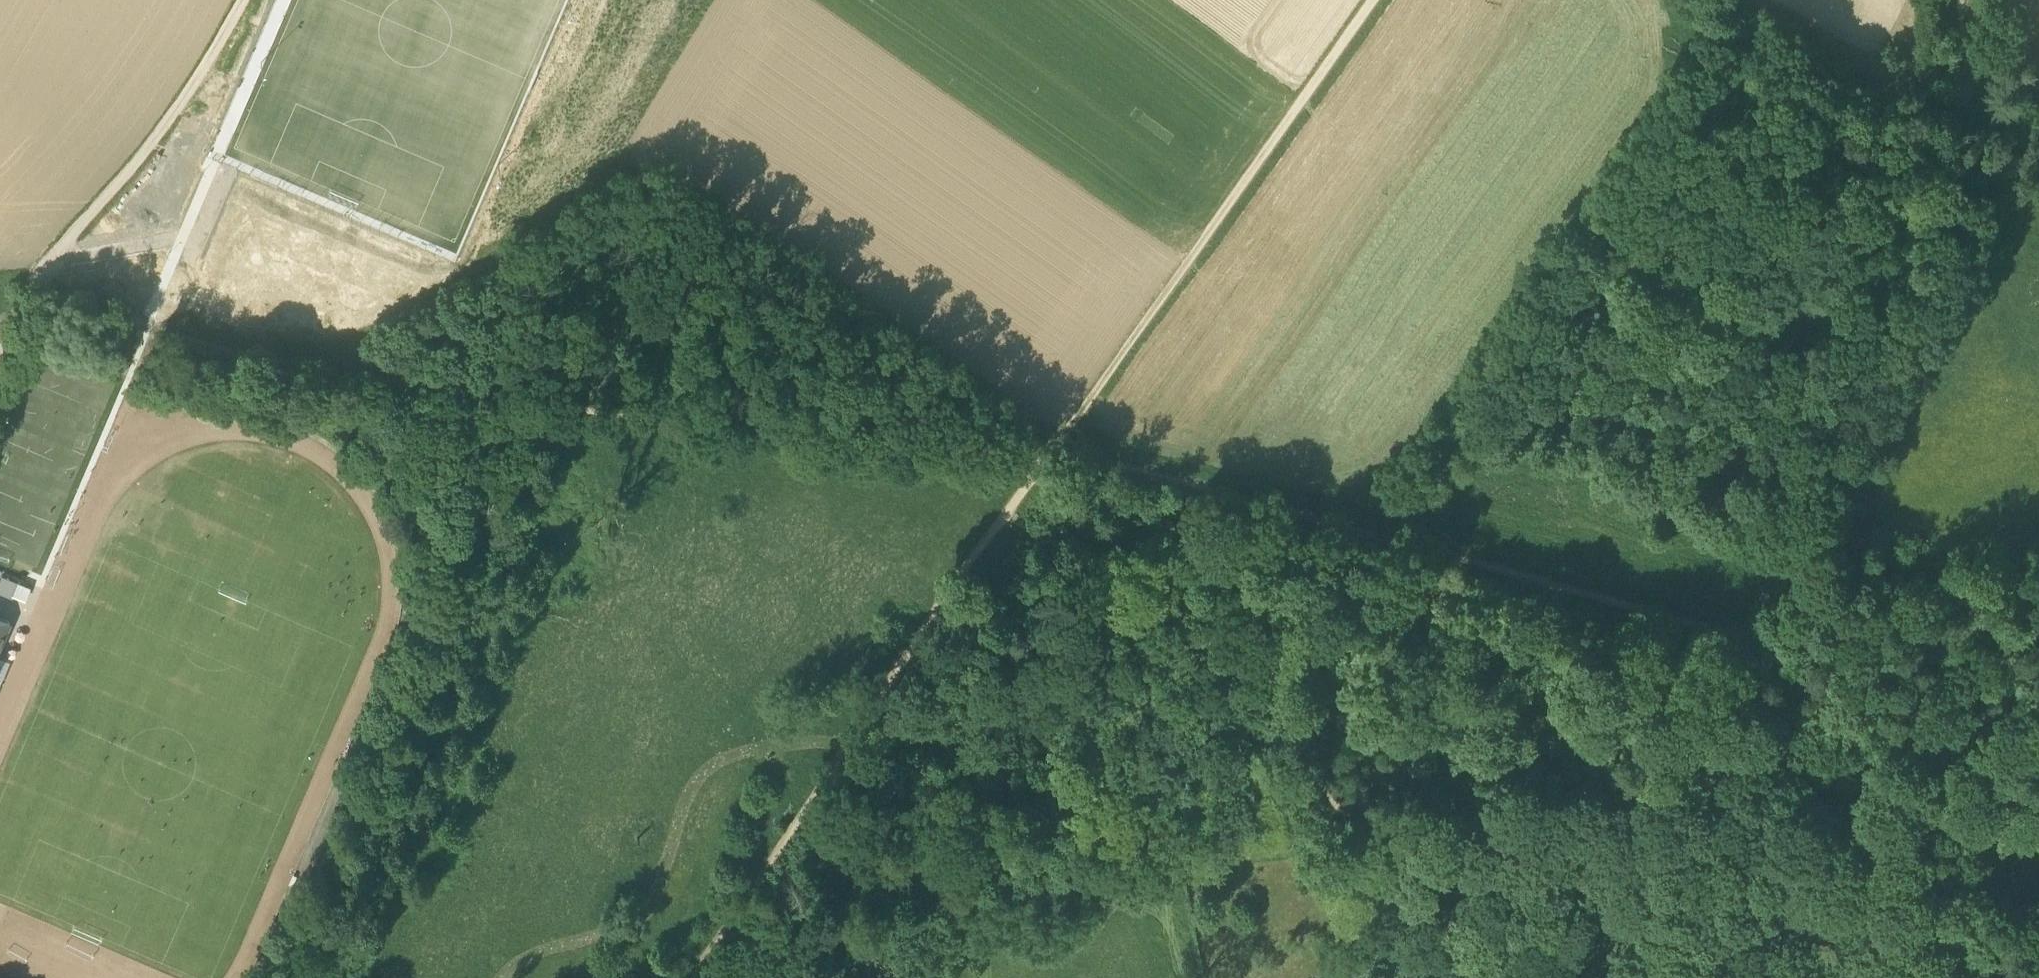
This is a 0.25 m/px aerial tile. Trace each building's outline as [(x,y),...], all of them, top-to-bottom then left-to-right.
[(31,587),(2,572),(0,577),(0,588),(24,600),(31,587)] [(9,622),(0,619),(0,642),(9,622)]
